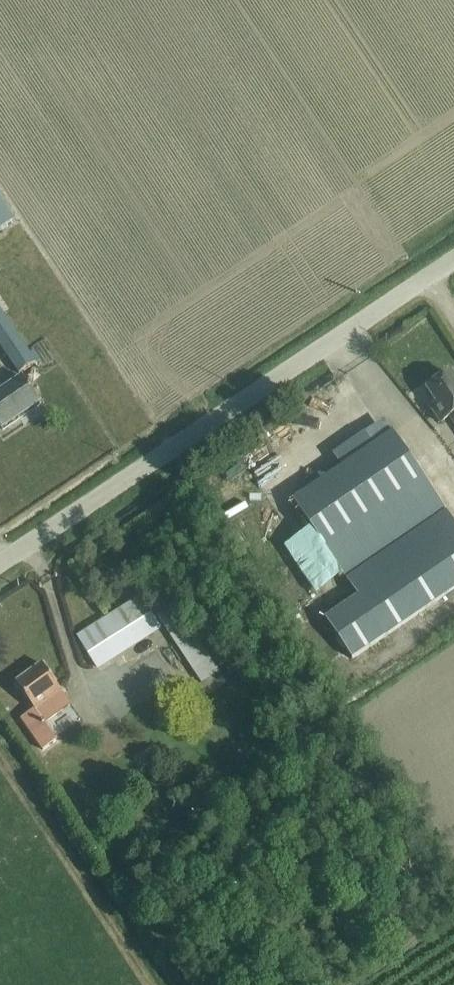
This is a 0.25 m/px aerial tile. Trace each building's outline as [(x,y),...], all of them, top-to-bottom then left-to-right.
[(16,222),(0,199),(0,233),(16,222)] [(20,375),(41,361),(34,351),(31,354),(0,309),(0,347),(20,375)] [(428,391),(437,405),(431,409),(442,425),(450,420),(453,426),(453,379),(451,375),(449,376),(447,373),(435,381),(438,384),(428,391)] [(0,393),(0,426),(3,431),(42,405),(23,377),(0,393)] [(294,503),(359,597),(326,620),(354,661),(453,592),(453,521),(394,434),(315,488),(294,503)] [(140,597),(78,636),(98,667),(160,627),(140,597)] [(172,601),(155,612),(202,683),(219,671),(172,601)] [(43,666),(17,684),(35,710),(22,720),(43,751),(57,741),(46,724),(72,706),(43,666)] [(214,676),(200,685),(207,696),(221,687),(214,676)]
